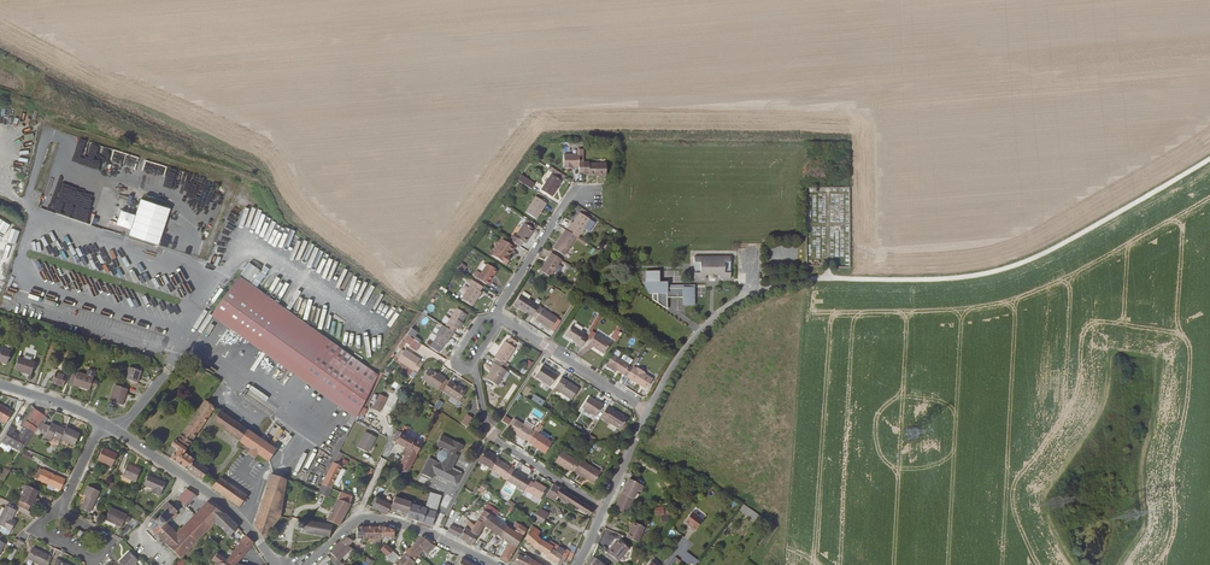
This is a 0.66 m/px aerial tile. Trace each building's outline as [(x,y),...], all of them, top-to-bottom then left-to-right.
[(564,155),(563,168),(570,169),(570,167),(573,167),(579,167),(579,173),(583,173),(583,162),(583,150),(579,150),(579,155),(564,155)] [(143,173),(159,179),(164,166),(147,160),(143,173)] [(606,163),(588,164),(588,162),(583,162),(583,173),(583,174),(588,174),(588,176),(606,175),(606,163)] [(54,174),(49,172),(42,198),(46,199),(45,203),(53,205),(64,166),(56,164),(54,174)] [(549,169),(563,178),(565,176),(550,167),(549,169)] [(551,174),(541,190),(552,197),(562,181),(551,174)] [(525,185),(528,180),(521,175),(517,180),(525,185)] [(525,185),(530,188),(533,183),(528,180),(525,185)] [(535,197),(525,212),(536,219),(546,204),(535,197)] [(130,236),(161,244),(171,207),(141,199),(137,214),(120,210),(116,225),(132,229),(130,236)] [(571,222),(568,226),(566,230),(576,237),(578,238),(580,234),(581,234),(590,220),(579,213),(573,223),(571,222)] [(4,233),(10,224),(0,218),(0,231),(4,233)] [(513,234),(509,240),(520,246),(524,240),(526,242),(534,230),(524,223),(516,235),(513,234)] [(11,228),(7,242),(16,245),(20,230),(11,228)] [(566,230),(563,234),(553,249),(564,255),(576,237),(566,230)] [(503,262),(505,263),(508,257),(507,256),(513,247),(504,241),(494,257),(503,262)] [(218,258),(224,246),(221,244),(215,256),(218,258)] [(561,260),(551,253),(540,271),(550,277),(561,260)] [(730,256),(722,256),(719,260),(705,260),(702,256),(694,256),(694,262),(700,262),(700,273),(694,273),(694,279),(705,279),(705,276),(709,276),(715,275),(719,275),(719,279),(730,279),(730,256)] [(492,276),(495,269),(487,264),(481,274),(476,271),(473,276),(477,279),(486,284),(488,281),(490,282),(493,277),(492,276)] [(64,269),(60,271),(58,267),(55,268),(58,276),(62,274),(64,279),(68,277),(64,269)] [(682,288),(667,288),(667,286),(667,282),(660,282),(660,271),(645,271),(646,283),(646,287),(649,294),(657,294),(657,304),(667,310),(667,298),(683,298),(683,305),(694,305),(694,298),(694,295),(692,295),(692,291),(694,291),(694,287),(682,288)] [(214,311),(354,411),(346,423),(351,426),(378,376),(239,276),(214,311)] [(461,299),(472,306),(477,299),(475,298),(479,291),(482,287),(471,279),(468,284),(470,285),(461,299)] [(520,294),(514,304),(532,316),(533,316),(537,308),(538,306),(520,294)] [(457,308),(445,327),(453,332),(456,329),(458,330),(462,325),(460,324),(461,322),(466,315),(457,308)] [(542,308),(541,310),(537,308),(533,316),(536,318),(535,320),(550,329),(557,318),(542,308)] [(439,330),(436,334),(437,335),(433,342),(442,348),(446,341),(447,342),(450,337),(453,332),(445,327),(442,325),(439,330)] [(572,325),(565,336),(577,343),(576,344),(581,347),(587,337),(583,334),(583,333),(572,325)] [(423,340),(416,336),(419,332),(411,327),(399,347),(402,349),(406,343),(417,350),(423,340)] [(611,337),(618,341),(623,333),(616,329),(611,337)] [(588,345),(592,348),(593,347),(604,354),(610,343),(595,333),(588,345)] [(505,342),(494,358),(497,359),(504,364),(515,348),(513,347),(516,342),(510,338),(506,343),(505,342)] [(0,348),(0,362),(7,364),(10,351),(0,348)] [(404,351),(400,349),(395,357),(399,359),(398,360),(413,370),(412,371),(416,374),(423,363),(419,361),(412,357),(413,355),(405,350),(404,351)] [(631,367),(629,366),(629,365),(620,359),(613,354),(607,364),(606,367),(613,372),(615,369),(616,370),(626,377),(632,368),(631,367)] [(620,359),(629,365),(632,361),(623,355),(620,359)] [(35,362),(18,357),(14,369),(31,375),(35,362)] [(504,364),(497,359),(494,363),(508,372),(511,368),(504,364)] [(413,370),(398,360),(396,362),(403,366),(401,370),(410,376),(412,371),(413,370)] [(492,367),(493,368),(486,379),(498,387),(508,372),(494,363),(492,367)] [(557,375),(542,365),(535,376),(550,386),(556,377),(557,375)] [(140,371),(129,367),(125,379),(137,383),(139,378),(138,378),(140,371)] [(637,367),(636,369),(633,367),(626,377),(646,389),(652,379),(644,374),(642,372),(642,371),(637,367)] [(213,368),(212,371),(221,376),(223,372),(213,368)] [(77,374),(73,372),(68,385),(73,387),(74,385),(89,390),(91,385),(92,380),(95,372),(88,370),(86,375),(77,372),(77,374)] [(427,370),(422,378),(426,382),(437,390),(445,378),(441,375),(440,376),(433,372),(432,373),(427,370)] [(378,376),(358,413),(362,415),(365,409),(364,408),(382,373),(379,372),(378,376)] [(66,376),(55,373),(52,383),(63,387),(66,376)] [(561,378),(554,389),(571,400),(578,389),(561,378)] [(458,386),(449,381),(443,391),(459,401),(465,391),(458,386)] [(127,389),(115,385),(109,401),(110,401),(114,403),(122,405),(127,389)] [(598,403),(589,397),(582,407),(595,416),(603,405),(599,402),(598,403)] [(184,453),(215,407),(205,400),(175,442),(174,441),(173,441),(171,444),(172,445),(176,449),(169,459),(186,470),(201,480),(208,470),(184,453)] [(435,406),(439,409),(443,402),(439,400),(435,406)] [(14,410),(0,404),(0,420),(7,424),(14,410)] [(37,426),(45,416),(34,409),(31,406),(20,424),(23,426),(33,432),(37,426)] [(607,407),(600,417),(620,430),(627,419),(611,409),(610,410),(607,407)] [(541,419),(544,414),(534,408),(531,414),(541,419)] [(212,422),(239,441),(247,430),(220,411),(212,422)] [(461,423),(467,427),(473,417),(467,414),(461,423)] [(506,415),(502,421),(508,425),(512,419),(506,415)] [(534,433),(535,432),(516,420),(509,431),(517,436),(518,435),(525,439),(529,442),(534,433)] [(46,425),(41,421),(37,426),(43,431),(43,430),(47,432),(44,438),(50,441),(52,438),(59,441),(60,439),(65,430),(51,423),(49,427),(46,425)] [(535,432),(534,433),(537,435),(543,426),(540,424),(535,432)] [(23,426),(22,427),(24,428),(20,434),(21,434),(20,436),(13,432),(14,430),(12,429),(13,428),(10,426),(0,444),(0,447),(8,452),(12,446),(18,450),(21,444),(25,446),(33,432),(23,426)] [(65,430),(60,439),(74,445),(79,433),(66,428),(65,430)] [(279,428),(273,440),(278,442),(284,431),(279,428)] [(248,453),(254,458),(257,454),(268,461),(276,450),(247,430),(239,441),(243,444),(251,449),(248,453)] [(410,450),(413,445),(419,448),(422,444),(403,434),(401,433),(396,430),(394,434),(396,435),(393,441),(405,448),(410,450)] [(357,447),(367,453),(371,445),(372,446),(376,437),(365,432),(357,447)] [(529,442),(532,444),(531,446),(544,454),(550,443),(537,435),(534,433),(529,442)] [(459,452),(463,445),(453,440),(453,441),(441,435),(437,445),(448,450),(441,465),(439,463),(430,458),(422,474),(431,479),(434,473),(451,482),(456,472),(451,469),(457,455),(453,453),(455,449),(459,452)] [(329,455),(335,441),(327,438),(321,452),(329,455)] [(243,444),(240,447),(248,453),(251,449),(243,444)] [(409,452),(413,453),(414,451),(417,453),(419,448),(413,445),(410,450),(409,452)] [(117,455),(103,448),(97,460),(111,466),(117,455)] [(402,454),(405,456),(408,451),(409,452),(410,450),(405,448),(402,454)] [(497,459),(498,458),(484,450),(477,461),(491,469),(497,459)] [(405,456),(401,463),(410,467),(417,453),(414,451),(413,453),(409,452),(408,451),(405,456)] [(574,472),(579,463),(562,452),(555,462),(569,471),(570,470),(574,472)] [(513,470),(508,467),(509,467),(497,459),(491,469),(490,470),(507,479),(513,470)] [(601,473),(581,460),(579,463),(574,472),(582,477),(582,476),(594,484),(601,473)] [(331,488),(342,467),(333,462),(322,484),(331,488)] [(399,468),(407,473),(410,468),(410,467),(401,463),(399,468)] [(140,470),(127,464),(122,476),(135,482),(140,470)] [(9,472),(5,470),(0,479),(0,480),(3,482),(5,480),(9,472)] [(60,489),(64,480),(42,470),(38,480),(60,489)] [(513,470),(506,481),(523,490),(529,480),(513,470)] [(5,480),(9,482),(13,474),(9,472),(5,480)] [(456,484),(460,474),(456,472),(451,482),(456,484)] [(285,487),(286,480),(285,479),(281,478),(271,474),(253,525),(263,539),(280,516),(285,487)] [(165,483),(148,476),(144,485),(153,489),(152,493),(159,497),(165,483)] [(219,477),(211,488),(239,507),(246,496),(219,477)] [(629,479),(614,508),(620,511),(623,506),(627,509),(637,490),(640,492),(643,486),(629,479)] [(539,499),(546,488),(534,481),(533,483),(529,480),(523,490),(539,499)] [(331,488),(322,484),(318,492),(318,493),(328,497),(331,488)] [(554,500),(558,495),(567,501),(568,499),(587,511),(588,509),(592,512),(593,510),(553,484),(546,496),(554,500)] [(38,491),(26,486),(19,501),(21,502),(19,507),(27,511),(30,506),(30,507),(38,491)] [(99,491),(87,486),(83,495),(86,496),(80,508),(89,513),(99,491)] [(196,495),(186,489),(177,498),(185,505),(196,495)] [(337,499),(349,504),(352,497),(340,492),(337,499)] [(426,507),(437,510),(441,496),(431,493),(426,507)] [(411,502),(395,497),(391,505),(388,511),(394,513),(395,513),(398,511),(399,511),(400,514),(401,515),(407,516),(406,518),(432,525),(436,512),(410,504),(411,502)] [(377,498),(372,508),(387,515),(388,511),(391,505),(377,498)] [(349,504),(337,499),(326,520),(339,525),(350,505),(349,504)] [(162,508),(165,511),(170,505),(167,502),(162,508)] [(184,527),(182,529),(196,543),(215,523),(224,514),(207,503),(184,527)] [(159,517),(165,523),(177,512),(172,507),(174,506),(171,504),(170,505),(165,511),(159,517)] [(6,505),(0,517),(0,526),(2,526),(10,531),(15,521),(10,519),(15,510),(6,505)] [(740,510),(748,515),(751,510),(744,505),(740,510)] [(654,508),(654,516),(664,515),(663,507),(654,508)] [(110,508),(105,520),(121,527),(123,521),(128,523),(130,518),(126,516),(110,508)] [(548,514),(539,508),(532,520),(535,522),(537,519),(543,523),(548,514)] [(503,524),(484,511),(474,525),(470,531),(477,536),(484,525),(497,535),(509,543),(500,558),(508,562),(522,537),(503,524)] [(694,531),(703,520),(692,512),(684,522),(691,527),(690,529),(694,531)] [(237,527),(224,514),(215,523),(229,537),(237,527)] [(148,527),(180,559),(196,543),(182,529),(177,535),(170,528),(159,517),(156,520),(154,517),(149,521),(152,524),(148,527)] [(302,521),(302,523),(298,522),(299,522),(297,521),(297,522),(296,523),(297,523),(296,527),(295,528),(296,528),(296,529),(297,529),(297,528),(301,529),(300,531),(300,530),(300,531),(300,532),(301,533),(301,532),(307,533),(307,534),(308,534),(308,533),(314,534),(314,535),(315,536),(315,534),(321,535),(321,536),(322,536),(328,537),(329,538),(330,538),(329,537),(331,526),(333,526),(332,525),(331,526),(324,524),(323,524),(317,523),(317,522),(316,522),(316,523),(310,522),(311,521),(310,521),(309,521),(304,520),(303,519),(303,520),(302,520),(302,521)] [(170,528),(177,535),(182,529),(184,527),(177,521),(170,528)] [(644,527),(633,522),(626,537),(638,542),(644,527)] [(454,527),(451,525),(447,531),(472,545),(477,536),(470,531),(474,525),(472,524),(468,530),(465,528),(462,531),(458,529),(460,527),(457,526),(456,526),(455,525),(454,527)] [(526,530),(519,525),(516,530),(523,535),(526,530)] [(2,526),(0,530),(0,531),(8,535),(10,531),(2,526)] [(546,556),(558,564),(564,557),(562,556),(565,551),(550,542),(548,544),(541,540),(540,540),(540,539),(539,539),(537,536),(540,532),(532,526),(524,539),(530,543),(535,548),(546,556)] [(357,528),(356,539),(366,539),(366,533),(364,533),(364,527),(357,527),(357,528)] [(380,544),(380,539),(382,539),(382,537),(383,527),(364,527),(364,533),(366,533),(366,539),(368,539),(374,539),(374,542),(374,543),(380,544)] [(383,527),(382,537),(393,538),(394,530),(383,527)] [(245,535),(226,560),(216,553),(211,561),(215,564),(217,564),(221,564),(230,564),(241,564),(236,564),(238,562),(252,544),(253,543),(245,535)] [(431,544),(421,536),(415,543),(423,550),(421,552),(422,554),(424,552),(431,544)] [(341,542),(348,546),(354,540),(352,539),(351,540),(346,537),(341,542)] [(610,549),(607,552),(618,562),(628,549),(619,540),(616,544),(611,549),(610,549)] [(338,561),(352,548),(348,546),(341,542),(330,553),(334,556),(331,560),(337,564),(343,564),(338,561)] [(423,550),(415,543),(409,549),(407,548),(405,550),(406,552),(404,554),(414,562),(420,556),(418,555),(421,552),(423,550)] [(385,545),(381,550),(388,556),(392,551),(385,545)] [(490,545),(488,552),(493,554),(496,548),(490,545)] [(576,548),(570,545),(567,550),(568,551),(566,557),(571,560),(572,558),(574,554),(575,550),(576,548)] [(39,564),(48,564),(52,557),(33,547),(27,559),(39,564)] [(12,561),(17,550),(13,548),(8,559),(12,561)] [(392,551),(387,558),(393,563),(398,557),(392,551)] [(689,564),(695,564),(699,560),(687,551),(682,559),(689,564)] [(119,564),(134,564),(138,561),(128,552),(119,562),(120,564),(119,564)] [(404,554),(394,564),(395,564),(411,564),(414,562),(404,554)] [(511,562),(517,564),(526,564),(529,559),(525,557),(523,559),(515,555),(511,562)] [(327,556),(318,564),(324,564),(330,559),(327,556)] [(592,557),(586,564),(603,564),(592,557)]
